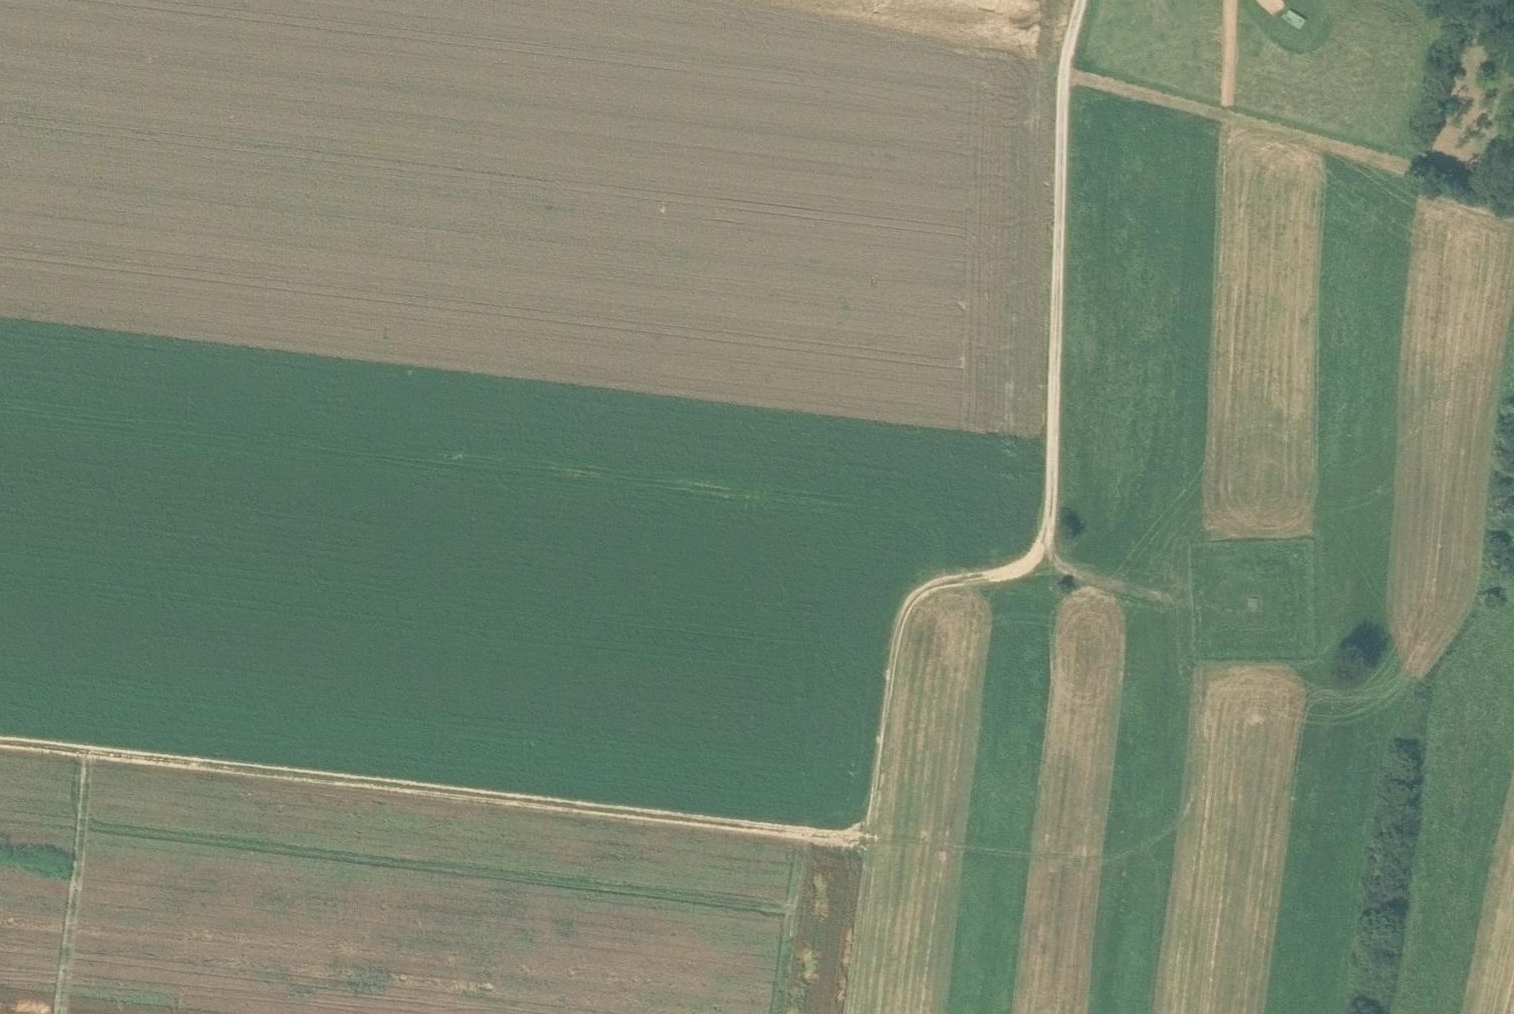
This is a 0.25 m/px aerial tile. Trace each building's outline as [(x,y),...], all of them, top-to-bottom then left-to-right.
[(1308,20),(1291,9),(1287,15),(1294,19),(1291,24),(1301,31),(1308,20)] [(1262,600),(1251,599),(1251,608),(1262,608),(1262,600)]
